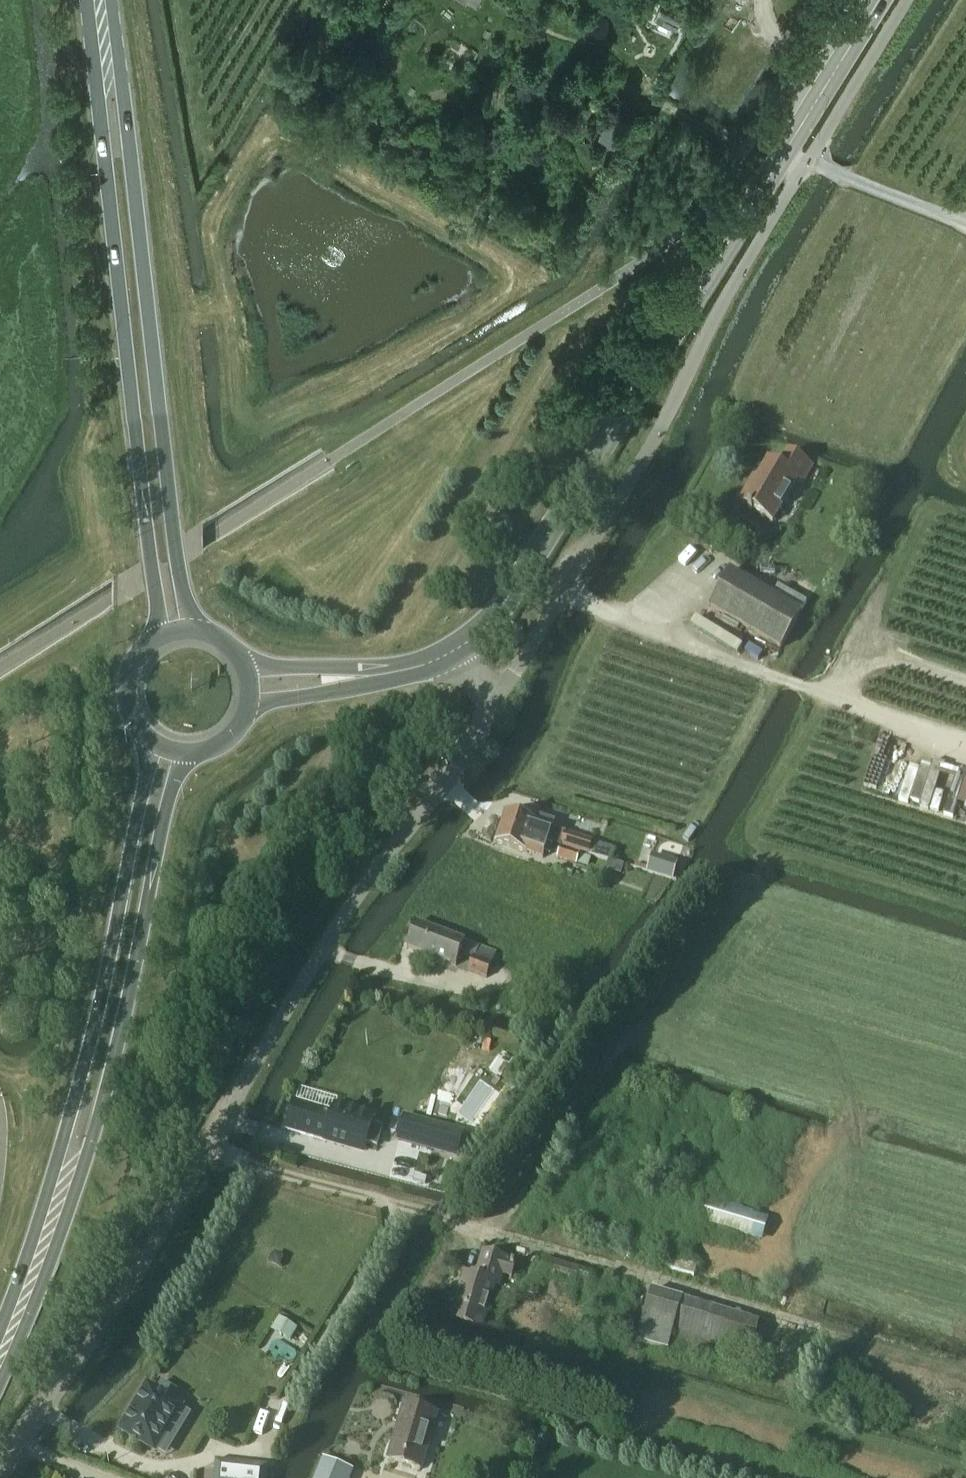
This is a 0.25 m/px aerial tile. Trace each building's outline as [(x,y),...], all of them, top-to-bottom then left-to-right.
[(802,482),(811,466),(787,452),(778,467),(768,461),(752,488),(748,486),(739,502),(748,507),(747,509),(751,511),(752,509),(772,521),(796,479),(802,482)] [(708,606),(780,648),(801,612),(773,596),(729,570),(708,606)] [(779,586),(773,596),(801,612),(806,603),(779,586)] [(895,798),(937,812),(944,794),(934,790),(941,771),(908,760),(895,798)] [(477,818),(486,806),(456,783),(446,795),(477,818)] [(506,812),(501,828),(544,842),(548,843),(554,845),(561,847),(561,846),(566,833),(553,829),(555,822),(538,816),(536,822),(506,812)] [(501,828),(496,843),(543,859),(544,854),(550,856),(554,845),(548,843),(544,842),(501,828)] [(561,846),(588,855),(592,842),(566,833),(561,846)] [(672,874),(680,850),(657,843),(650,867),(672,874)] [(557,858),(576,864),(579,854),(560,848),(557,858)] [(416,924),(407,948),(456,966),(461,953),(473,958),(468,971),(487,978),(496,953),(416,924)] [(363,1150),(372,1120),(334,1109),(333,1114),(295,1103),(288,1130),(326,1141),(326,1139),(363,1150)] [(404,1115),(396,1142),(458,1159),(465,1132),(404,1115)] [(705,1196),(697,1221),(762,1241),(769,1219),(758,1216),(759,1213),(705,1196)] [(464,1275),(451,1321),(482,1330),(495,1285),(498,1286),(502,1274),(511,1277),(515,1264),(505,1261),(506,1259),(483,1252),(476,1279),(464,1275)] [(277,1254),(272,1263),(281,1267),(286,1258),(277,1254)] [(574,1284),(579,1269),(544,1259),(540,1274),(574,1284)] [(531,1282),(528,1292),(537,1295),(540,1285),(531,1282)] [(760,1322),(682,1299),(653,1290),(637,1342),(667,1351),(670,1343),(747,1366),(760,1322)] [(289,1342),(297,1329),(279,1317),(271,1331),(289,1342)] [(180,1407),(171,1401),(177,1391),(162,1382),(156,1392),(147,1387),(121,1430),(154,1450),(180,1407)] [(421,1469),(437,1415),(404,1405),(388,1459),(421,1469)] [(353,1471),(323,1459),(315,1477),(350,1477),(353,1471)] [(214,1477),(267,1477),(268,1467),(215,1461),(214,1477)]
